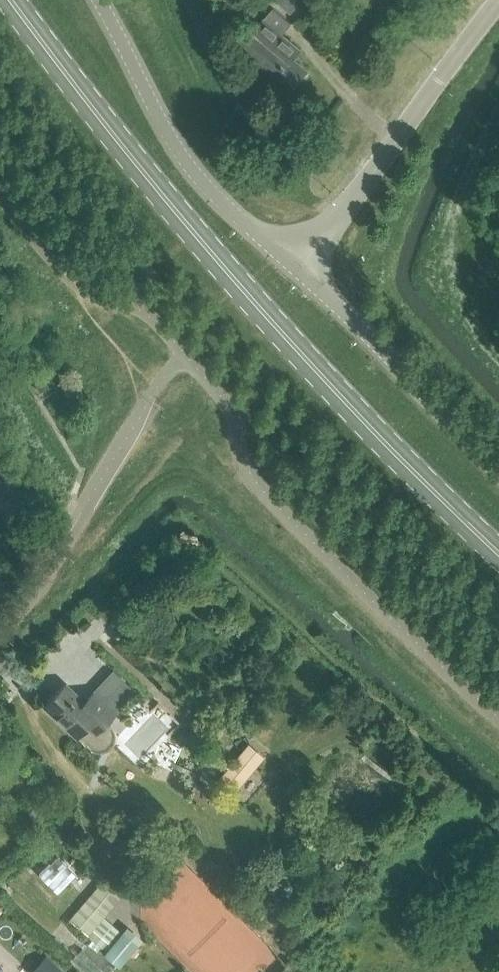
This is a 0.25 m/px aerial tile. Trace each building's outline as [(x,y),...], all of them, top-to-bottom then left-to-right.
[(273,6),(240,45),(252,56),(245,65),(244,66),(246,67),(258,77),(266,67),(290,88),(307,68),(292,56),(300,48),(281,32),(291,22),(273,6)] [(43,378),(35,383),(40,391),(48,386),(43,378)] [(137,690),(113,669),(83,701),(65,683),(43,706),(75,735),(77,734),(92,747),(99,749),(106,747),(111,741),(113,734),(111,727),(105,722),(114,712),(137,690)] [(238,788),(265,756),(261,753),(251,745),(248,742),(221,774),(238,788)] [(58,853),(39,872),(59,891),(77,871),(58,853)] [(110,886),(113,883),(105,877),(69,918),(106,950),(103,954),(118,967),(143,939),(127,925),(121,931),(103,917),(122,895),(110,886)] [(29,971),(63,971),(64,971),(46,954),(29,971)]
